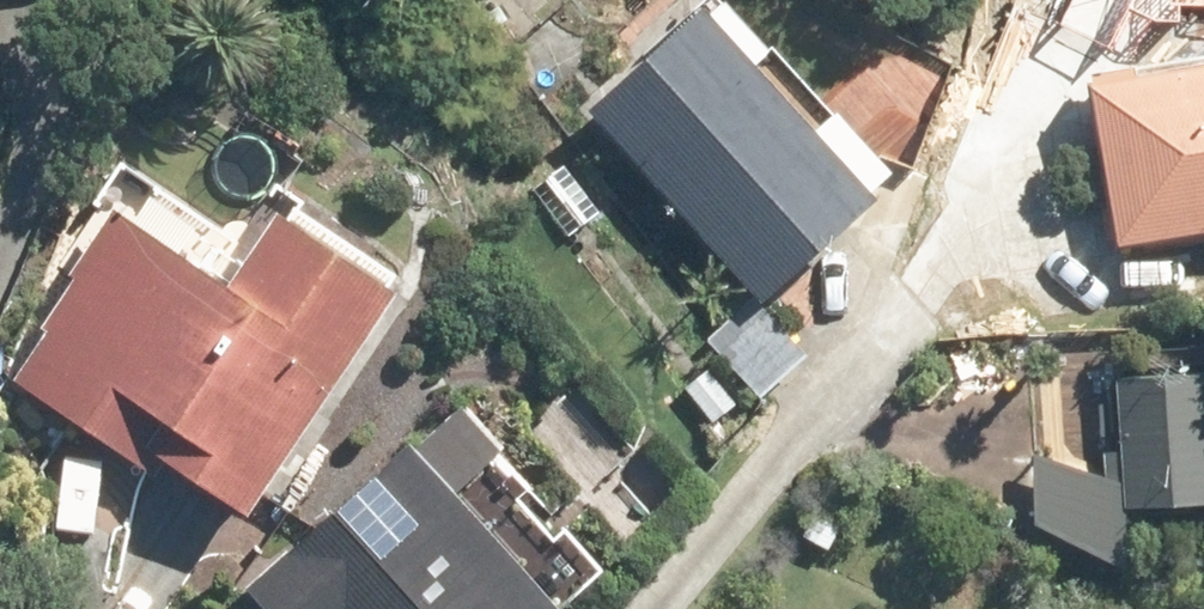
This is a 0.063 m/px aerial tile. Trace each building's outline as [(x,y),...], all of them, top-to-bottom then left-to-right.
[(577,112),(750,303),(862,200),(855,193),(877,174),(821,113),(800,132),(740,65),(753,53),(705,0),(700,0),(577,112)] [(1077,82),(1102,245),(1203,229),(1203,61),(1077,82)] [(528,191),(561,237),(592,215),(558,168),(528,191)] [(61,266),(77,276),(6,381),(142,474),(152,460),(227,511),(387,278),(285,209),(275,225),(259,214),(211,286),(99,210),(61,266)] [(802,364),(759,315),(738,332),(728,323),(705,344),(758,404),(802,364)] [(700,372),(682,390),(712,422),(731,405),(700,372)] [(1106,380),(1109,452),(1094,454),(1095,475),(1036,456),(1024,456),(1027,523),(1115,569),(1112,506),(1203,501),(1203,375),(1106,380)] [(528,423),(591,494),(633,458),(570,386),(528,423)] [(444,492),(489,452),(453,409),(405,450),(399,443),(238,586),(259,608),(548,608),(444,492)] [(809,514),(794,539),(819,553),(833,529),(809,514)]
